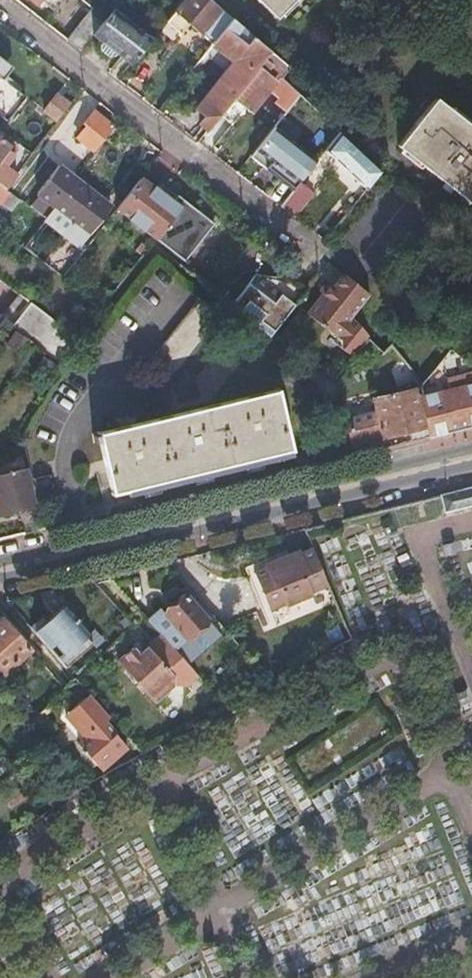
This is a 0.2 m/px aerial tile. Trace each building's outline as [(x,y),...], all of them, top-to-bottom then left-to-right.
[(37,6),(42,1),(55,10),(63,0),(30,0),(37,6)] [(213,43),(232,19),(210,0),(184,0),(167,21),(182,34),(191,24),(213,43)] [(275,15),(290,0),(260,0),(275,15)] [(93,8),(66,41),(80,51),(106,18),(93,8)] [(114,11),(111,15),(132,31),(138,30),(114,11)] [(107,20),(94,36),(131,65),(151,39),(138,30),(132,31),(111,15),(107,20)] [(213,43),(212,44),(215,47),(212,51),(223,59),(228,53),(235,57),(197,107),(206,115),(201,122),(209,128),(221,114),(269,51),(232,19),(213,43)] [(269,51),(221,114),(233,124),(246,107),(250,111),(268,89),(278,97),(274,101),(286,111),(299,95),(281,78),(288,68),(269,51)] [(3,80),(7,74),(12,68),(0,58),(0,77),(3,80)] [(6,122),(22,103),(27,108),(31,102),(3,80),(0,77),(0,117),(6,122)] [(57,95),(44,112),(57,123),(71,105),(57,95)] [(286,111),(271,130),(284,140),(300,120),(328,145),(338,132),(299,95),(286,111)] [(434,99),(398,146),(401,148),(471,203),(471,129),(460,120),(434,99)] [(83,124),(86,126),(76,138),(92,151),(112,126),(93,111),(83,124)] [(44,112),(18,145),(24,149),(32,155),(57,123),(44,112)] [(45,147),(68,157),(76,139),(53,129),(45,147)] [(338,132),(328,145),(325,149),(366,190),(381,171),(338,132)] [(5,189),(13,178),(7,174),(10,170),(6,167),(14,154),(8,149),(11,145),(0,137),(0,185),(5,189)] [(32,155),(24,149),(15,161),(22,167),(32,155)] [(54,208),(45,219),(55,227),(65,215),(91,235),(110,211),(105,207),(108,203),(77,179),(58,165),(36,194),(54,208)] [(141,177),(116,209),(183,263),(213,224),(177,196),(171,202),(141,177)] [(300,182),(281,206),(292,214),(310,190),(300,182)] [(1,204),(10,193),(5,189),(0,185),(0,203),(1,204)] [(393,187),(338,221),(367,268),(422,233),(393,187)] [(11,212),(20,201),(13,195),(10,193),(1,204),(4,207),(11,212)] [(370,295),(344,274),(334,288),(330,285),(307,314),(337,337),(346,344),(343,349),(353,356),(369,337),(352,318),(370,295)] [(255,275),(230,307),(269,339),(306,291),(292,280),(255,275)] [(59,364),(79,339),(24,297),(6,320),(7,321),(37,346),(59,364)] [(222,315),(199,297),(147,363),(170,381),(222,315)] [(346,344),(337,337),(333,342),(343,349),(346,344)] [(438,392),(420,396),(428,436),(471,426),(471,384),(449,389),(438,392)] [(97,431),(98,432),(91,434),(94,442),(99,441),(112,493),(293,450),(278,388),(97,431)] [(420,396),(418,388),(373,399),(376,411),(346,418),(352,444),(408,432),(410,441),(428,436),(420,396)] [(28,469),(0,476),(0,513),(0,514),(37,506),(28,469)] [(50,474),(34,478),(42,509),(57,505),(50,474)] [(442,497),(446,514),(471,507),(471,489),(442,497)] [(311,592),(327,585),(312,550),(301,555),(300,552),(289,556),(290,559),(276,565),(275,562),(264,566),(265,569),(254,574),(268,610),(285,603),(286,606),(312,595),(311,592)] [(175,650),(208,621),(186,595),(153,625),(162,636),(175,650)] [(89,634),(66,608),(48,623),(36,634),(66,667),(89,647),(83,639),(89,634)] [(134,627),(127,618),(121,624),(128,632),(134,627)] [(44,619),(32,629),(36,634),(48,623),(44,619)] [(3,677),(31,651),(3,620),(0,623),(0,674),(3,677)] [(175,650),(185,662),(218,632),(208,621),(175,650)] [(175,650),(162,636),(139,656),(132,648),(118,662),(154,703),(172,687),(185,687),(197,675),(185,662),(175,650)] [(67,716),(71,721),(94,700),(90,696),(67,716)] [(86,738),(78,744),(101,771),(127,748),(105,723),(110,718),(94,700),(71,721),(86,738)]
